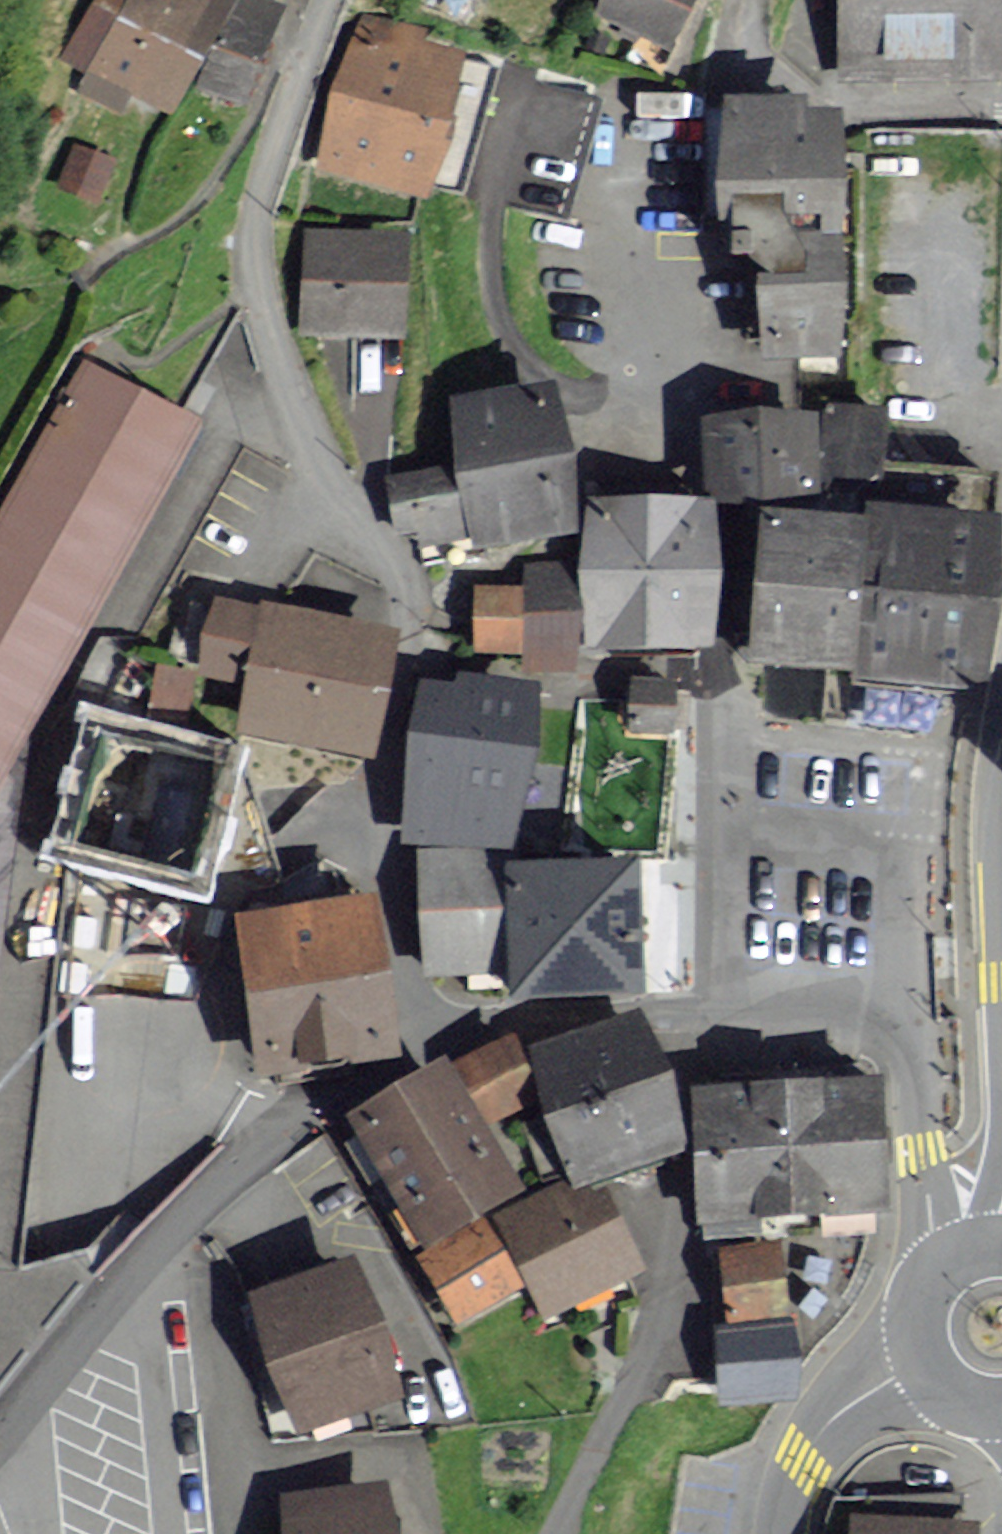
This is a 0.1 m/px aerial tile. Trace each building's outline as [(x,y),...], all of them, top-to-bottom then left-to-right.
[(144,4),(136,0),(105,0),(75,56),(95,66),(82,90),(125,112),(136,90),(169,108),(226,0),(146,0),(144,4)] [(258,0),(241,0),(206,83),(242,98),(279,9),(258,0)] [(602,14),(667,45),(689,0),(609,0),(602,14)] [(858,72),(1001,69),(1001,0),(856,0),(858,72)] [(418,34),(361,18),(342,83),(318,164),(424,195),(442,135),(454,94),(445,92),(455,59),(421,49),(414,47),(418,34)] [(798,115),(798,102),(713,100),(711,215),(812,217),(812,236),(834,236),(836,116),(798,115)] [(107,159),(67,143),(50,184),(90,200),(107,159)] [(398,332),(400,236),(310,233),(308,330),(398,332)] [(842,355),(840,246),(814,246),(815,277),(760,277),(762,356),(842,355)] [(204,448),(68,373),(0,495),(0,815),(204,448)] [(543,381),(450,398),(463,464),(398,475),(407,525),(426,521),(428,532),(429,542),(453,538),(475,534),(478,550),(532,540),(571,533),(543,381)] [(805,415),(715,421),(720,491),(810,485),(805,415)] [(987,516),(873,504),(871,527),(797,519),(771,516),(759,631),(757,651),(858,662),(856,677),(911,683),(969,689),(987,516)] [(705,640),(705,580),(704,506),(679,506),(645,506),(592,506),(592,582),(593,640),(705,640)] [(574,676),(577,573),(522,571),(521,589),(473,587),(471,654),(522,656),(521,674),(574,676)] [(209,650),(205,671),(249,680),(240,725),(376,753),(400,635),(349,625),(331,621),(265,608),(264,616),(246,612),(218,606),(209,650)] [(475,681),(466,679),(463,696),(429,692),(419,767),(410,832),(513,846),(534,688),(475,681)] [(671,730),(674,683),(634,681),(631,728),(671,730)] [(208,832),(229,748),(87,712),(50,862),(192,897),(208,832)] [(642,987),(637,861),(502,867),(501,849),(421,853),(427,972),(505,968),(506,993),(642,987)] [(388,1044),(365,898),(245,917),(253,972),(259,1012),(267,1063),(388,1044)] [(547,1107),(551,1119),(572,1180),(576,1187),(597,1179),(680,1151),(634,1018),(580,1037),(529,1054),(547,1107)] [(537,1100),(509,1040),(464,1061),(492,1121),(537,1100)] [(515,1190),(439,1062),(401,1084),(390,1091),(345,1117),(392,1197),(420,1245),(515,1190)] [(870,1084),(690,1092),(695,1221),(876,1213),(870,1084)] [(597,1179),(576,1187),(572,1180),(544,1194),(501,1215),(548,1309),(639,1264),(597,1179)] [(518,1287),(480,1223),(423,1256),(461,1321),(518,1287)] [(795,1392),(784,1250),(727,1255),(732,1324),(718,1325),(724,1398),(795,1392)] [(392,1393),(350,1265),(255,1296),(297,1424),(392,1393)] [(384,1487),(285,1500),(290,1533),(390,1533),(384,1487)] [(872,1490),(872,1508),(951,1510),(952,1492),(872,1490)] [(859,1519),(858,1533),(970,1533),(971,1527),(859,1519)]
